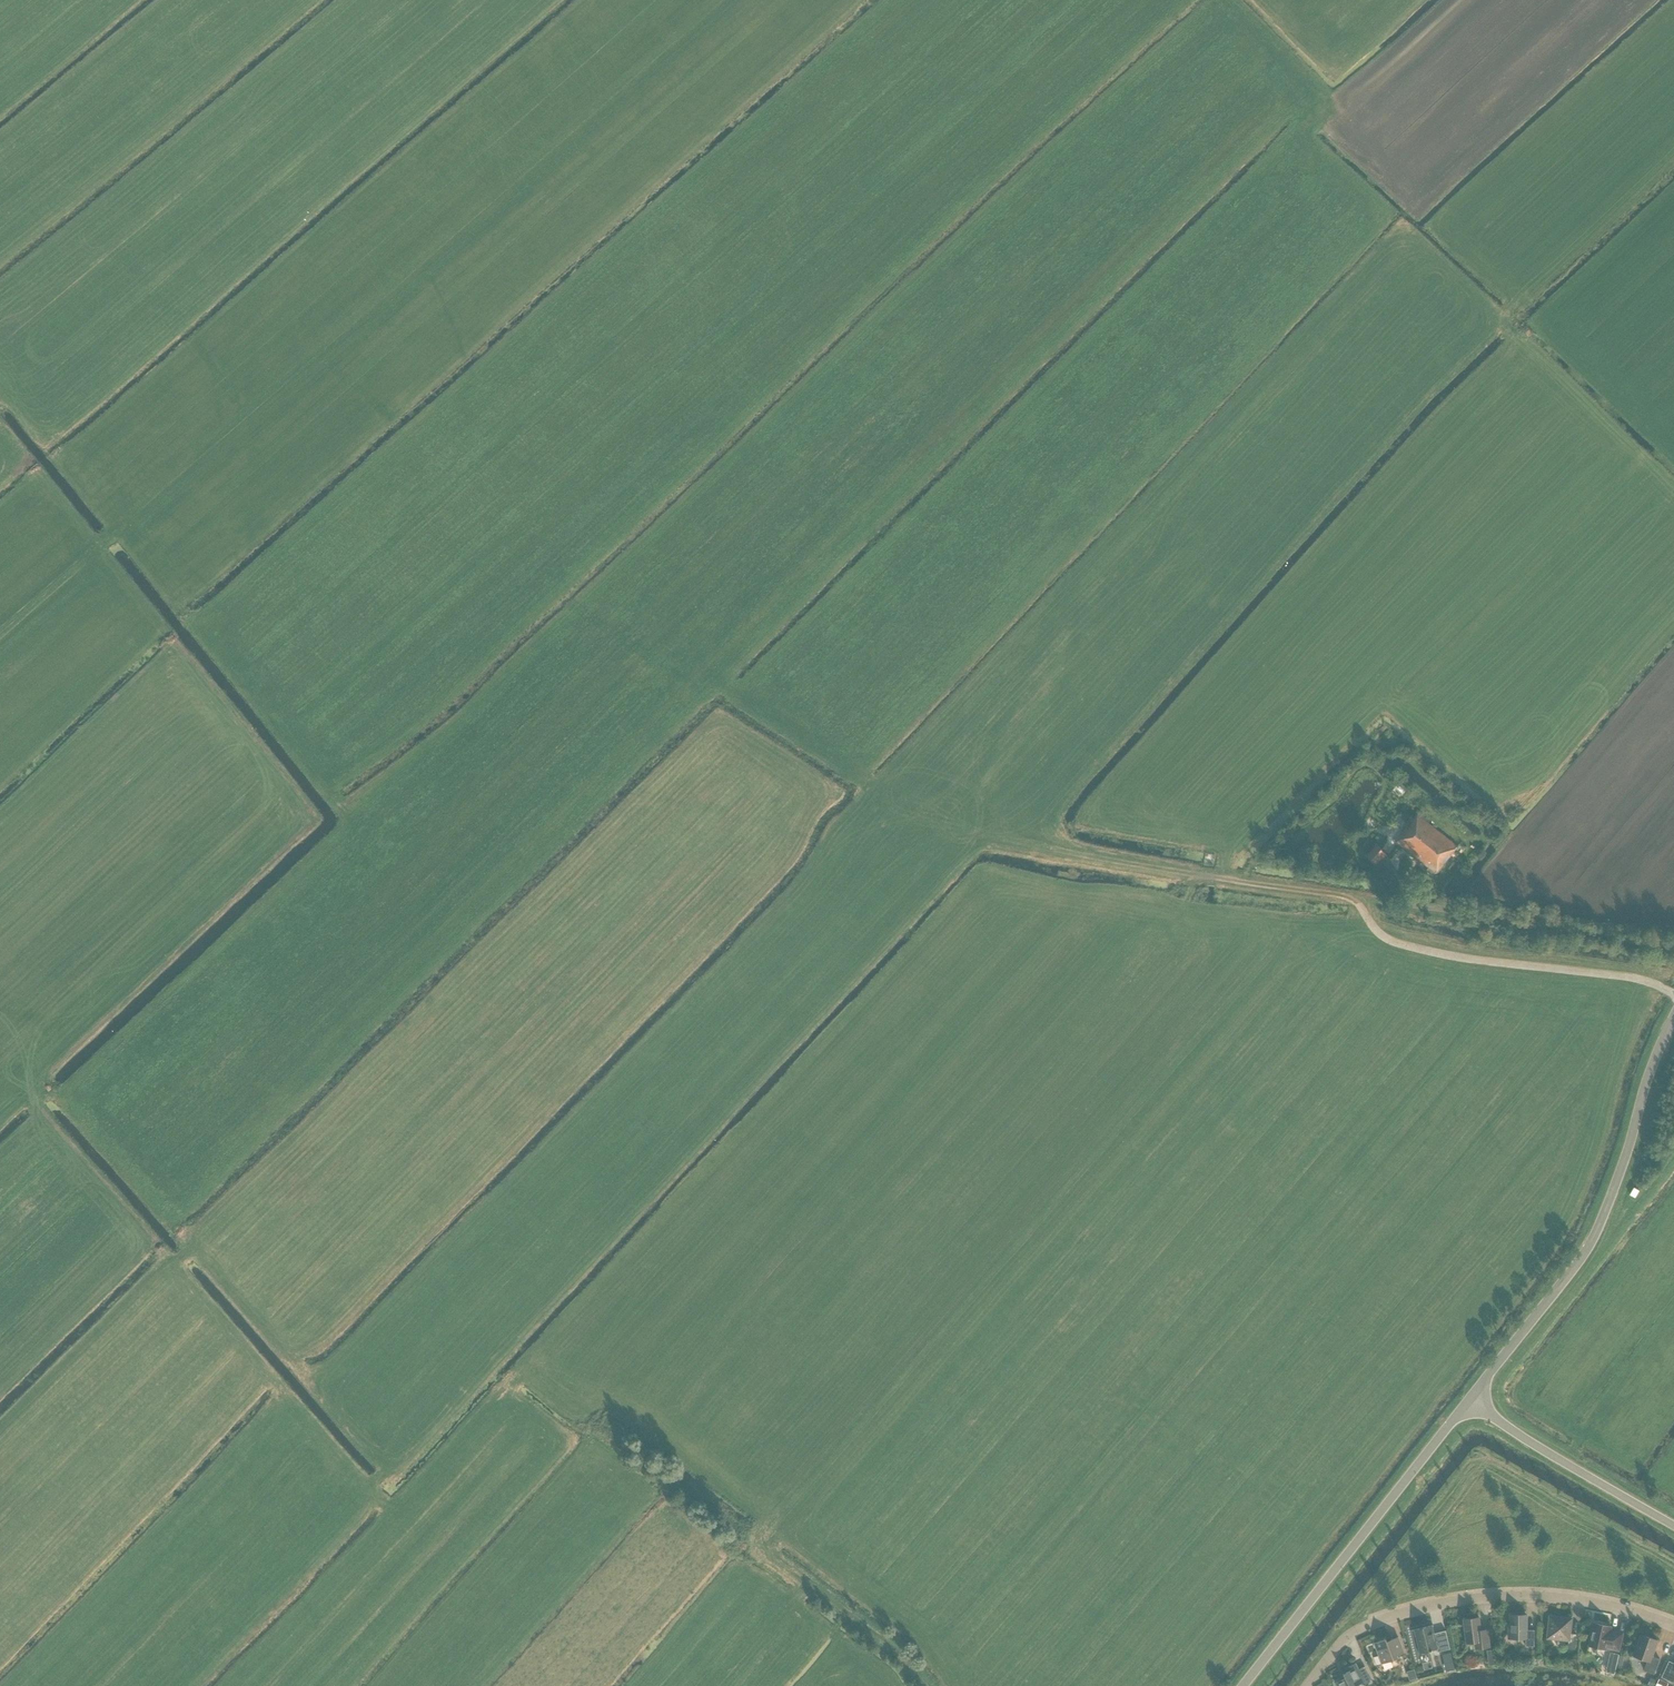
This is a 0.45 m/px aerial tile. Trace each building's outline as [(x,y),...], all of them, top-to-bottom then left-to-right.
[(1436,874),(1459,844),(1417,813),(1408,825),(1406,824),(1405,826),(1406,827),(1401,834),(1403,834),(1397,842),(1429,868),(1427,871),(1433,876),(1435,873),(1436,874)] [(1366,855),(1376,864),(1385,854),(1375,845),(1366,855)] [(1509,1627),(1509,1638),(1526,1638),(1526,1646),(1534,1646),(1534,1630),(1527,1630),(1527,1615),(1511,1615),(1511,1627),(1509,1627)] [(1570,1633),(1571,1618),(1550,1616),(1548,1637),(1569,1640),(1568,1648),(1575,1649),(1577,1634),(1570,1633)] [(1481,1634),(1479,1617),(1464,1619),(1467,1643),(1475,1642),(1476,1648),(1490,1647),(1488,1633),(1481,1634)] [(1589,1645),(1606,1649),(1606,1647),(1619,1649),(1622,1634),(1610,1631),(1611,1626),(1594,1623),(1589,1645)] [(1438,1652),(1450,1649),(1446,1630),(1433,1633),(1432,1626),(1433,1625),(1410,1630),(1411,1631),(1415,1630),(1421,1652),(1419,1652),(1419,1653),(1430,1651),(1433,1651),(1433,1650),(1437,1649),(1438,1652)] [(1648,1660),(1644,1670),(1655,1673),(1660,1658),(1652,1656),(1658,1640),(1641,1634),(1634,1655),(1648,1660)] [(1377,1666),(1398,1658),(1398,1655),(1404,1653),(1398,1636),(1387,1641),(1386,1638),(1375,1642),(1379,1655),(1374,1657),(1377,1666)] [(1498,1665),(1495,1650),(1487,1651),(1490,1666),(1498,1665)] [(1619,1654),(1612,1652),(1609,1667),(1616,1669),(1619,1654)] [(1443,1655),(1447,1670),(1454,1668),(1450,1653),(1443,1655)] [(1669,1661),(1662,1677),(1673,1682),(1673,1663),(1669,1661)] [(1336,1682),(1338,1685),(1356,1685),(1365,1682),(1366,1684),(1372,1680),(1365,1666),(1359,1669),(1355,1663),(1345,1668),(1347,1672),(1344,1673),(1346,1677),(1336,1682)]
